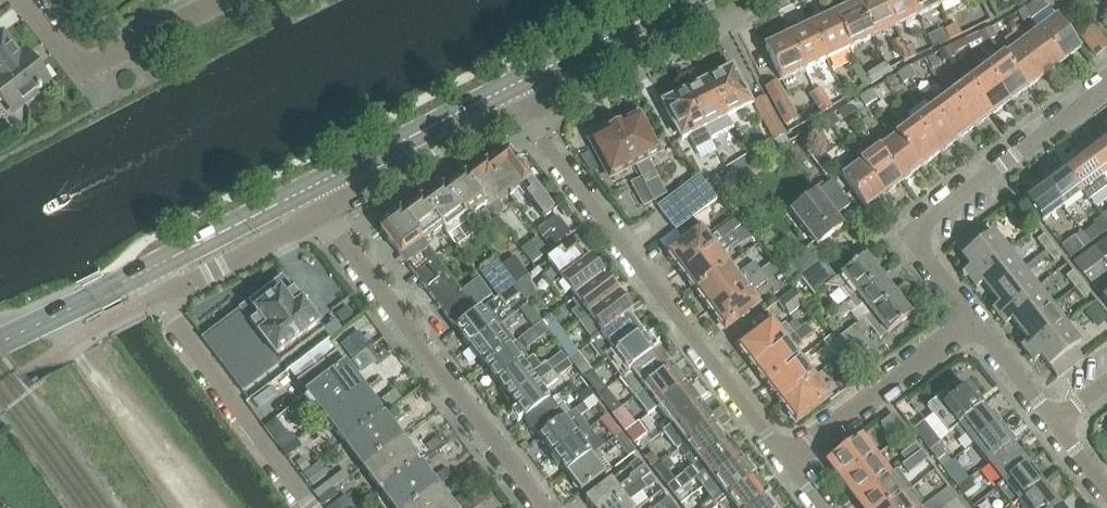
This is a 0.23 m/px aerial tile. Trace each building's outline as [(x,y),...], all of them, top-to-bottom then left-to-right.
[(895,28),(882,0),(867,0),(856,5),(873,39),(895,28)] [(918,17),(909,0),(882,0),(895,28),(918,17)] [(937,0),(909,0),(918,17),(940,7),(937,0)] [(1027,9),(1024,11),(1029,20),(1030,23),(1049,8),(1042,6),(1034,4),(1032,5),(1029,8),(1027,9)] [(1065,16),(1073,9),(1069,4),(1061,11),(1065,16)] [(1065,16),(1069,21),(1084,9),(1080,4),(1073,9),(1065,16)] [(850,49),(873,39),(856,5),(834,16),(850,49)] [(1023,23),(1029,20),(1024,11),(1018,14),(1023,23)] [(827,60),(850,49),(834,16),(811,26),(827,60)] [(1080,50),(1079,49),(1056,18),(1047,25),(1038,32),(1061,63),(1080,50)] [(950,27),(955,38),(961,35),(957,25),(950,27)] [(805,71),(827,60),(811,26),(789,37),(805,71)] [(955,38),(950,27),(944,30),(949,41),(955,38)] [(1095,58),(1106,50),(1106,47),(1091,27),(1079,36),(1095,58)] [(991,28),(985,31),(989,41),(996,38),(991,28)] [(985,31),(964,40),(967,47),(982,40),(983,44),(989,41),(985,31)] [(1043,77),(1061,63),(1038,32),(1020,45),(1043,77)] [(21,57),(3,34),(0,36),(0,98),(4,103),(8,100),(16,110),(20,107),(28,101),(30,102),(35,98),(35,95),(46,87),(50,83),(42,73),(36,65),(33,67),(28,60),(30,58),(26,53),(21,57)] [(781,82),(805,71),(789,37),(765,48),(781,82)] [(1043,77),(1020,45),(1015,39),(1007,45),(1012,51),(1002,58),(1026,90),(1043,77)] [(964,40),(943,50),(948,60),(955,57),(953,54),(967,47),(964,40)] [(910,59),(906,50),(904,51),(900,41),(894,44),(903,63),(910,59)] [(911,47),(906,50),(910,59),(916,57),(911,47)] [(943,50),(938,53),(943,63),(948,60),(943,50)] [(939,66),(934,55),(926,59),(931,69),(939,66)] [(1002,58),(984,72),(1008,103),(1026,90),(1002,58)] [(884,64),(864,76),(869,84),(870,86),(891,74),(889,71),(884,64)] [(856,66),(851,69),(863,88),(866,86),(869,84),(864,76),(857,65),(856,66)] [(903,72),(908,80),(913,77),(908,69),(903,72)] [(727,118),(750,107),(732,70),(708,82),(727,118)] [(902,84),(908,80),(903,72),(898,76),(902,84)] [(990,116),(1008,103),(984,72),(967,85),(985,110),(990,116)] [(708,82),(685,93),(704,130),(710,142),(733,130),(727,118),(708,82)] [(784,127),(796,121),(777,83),(765,89),(784,127)] [(990,116),(985,110),(967,85),(949,98),(973,130),(990,116)] [(814,92),(827,111),(832,107),(820,88),(814,92)] [(877,100),(871,91),(865,94),(872,104),(877,100)] [(821,115),(827,111),(814,92),(808,95),(821,115)] [(711,143),(704,130),(685,93),(662,105),(680,142),(688,138),(695,151),(711,143)] [(865,108),(872,104),(865,94),(859,98),(865,108)] [(955,143),(973,130),(949,98),(931,111),(955,143)] [(789,146),(784,136),(764,99),(754,104),(778,151),(789,146)] [(926,105),(909,118),(914,125),(937,156),(955,143),(931,111),(926,105)] [(827,118),(833,128),(839,124),(833,114),(827,118)] [(647,159),(658,153),(639,117),(615,130),(634,166),(641,180),(653,202),(666,195),(647,159)] [(827,131),(833,128),(827,118),(821,121),(827,131)] [(920,169),(937,156),(914,125),(896,138),(920,169)] [(609,179),(634,166),(615,130),(590,143),(609,179)] [(902,183),(920,169),(896,138),(878,151),(902,183)] [(1106,175),(1106,149),(1101,141),(1081,156),(1100,180),(1106,175)] [(884,196),(902,183),(878,151),(860,165),(884,196)] [(497,160),(487,167),(507,193),(509,196),(521,187),(522,188),(525,185),(531,193),(526,197),(543,220),(553,212),(549,207),(507,152),(505,153),(502,153),(497,156),(497,160)] [(589,152),(580,157),(586,166),(594,161),(589,152)] [(1106,188),(1100,180),(1081,156),(1062,170),(1081,194),(1087,202),(1106,188)] [(747,159),(726,173),(730,181),(749,170),(752,168),(747,159)] [(487,167),(485,164),(483,166),(480,165),(475,169),(475,172),(466,179),(486,205),(494,215),(502,209),(496,202),(507,194),(509,196),(487,167)] [(754,178),(763,172),(758,164),(755,165),(749,170),(754,178)] [(865,210),(884,196),(860,165),(842,179),(865,210)] [(1061,209),(1081,194),(1062,170),(1042,185),(1061,209)] [(729,180),(726,173),(725,172),(707,184),(713,191),(729,180)] [(486,205),(466,179),(464,176),(461,178),(458,178),(454,181),(453,184),(444,191),(464,218),(466,220),(486,205)] [(666,220),(707,189),(698,177),(656,208),(666,220)] [(641,180),(630,185),(642,208),(653,202),(641,180)] [(815,194),(790,214),(816,247),(842,228),(834,218),(848,207),(830,184),(826,187),(821,185),(814,190),(815,194)] [(1041,224),(1061,209),(1042,185),(1023,199),(1041,224)] [(444,191),(442,188),(440,190),(437,189),(432,193),(432,196),(423,203),(422,203),(442,230),(442,229),(445,232),(464,218),(444,191)] [(707,189),(666,220),(675,233),(693,220),(717,202),(707,189)] [(422,203),(423,203),(420,200),(418,202),(415,201),(410,205),(410,208),(401,215),(423,244),(442,230),(422,203)] [(401,215),(399,212),(381,226),(380,232),(409,269),(452,326),(473,311),(423,244),(401,215)] [(682,242),(666,254),(681,273),(735,232),(743,226),(735,216),(706,238),(693,220),(675,233),(682,242)] [(557,217),(537,232),(551,251),(571,236),(557,217)] [(1106,231),(1106,228),(1099,218),(1092,224),(1101,235),(1106,231)] [(987,237),(985,236),(979,227),(953,247),(961,257),(961,258),(969,268),(962,273),(969,282),(1007,252),(992,233),(987,237)] [(735,232),(681,273),(695,292),(729,267),(721,256),(737,243),(735,232)] [(1070,259),(1082,250),(1089,244),(1081,234),(1074,239),(1073,237),(1060,247),(1070,259)] [(1045,253),(1052,247),(1043,236),(1036,242),(1045,253)] [(521,251),(532,266),(547,254),(536,239),(521,251)] [(1106,256),(1106,239),(1093,250),(1101,260),(1106,256)] [(552,289),(590,260),(575,242),(548,263),(553,271),(543,278),(552,289)] [(789,286),(800,277),(821,260),(810,246),(778,271),(780,273),(789,286)] [(1053,263),(1060,258),(1052,247),(1045,253),(1053,263)] [(1082,275),(1101,260),(1093,250),(1074,265),(1082,275)] [(990,295),(1022,271),(1007,252),(969,282),(975,290),(982,285),(990,295)] [(849,302),(880,278),(864,257),(836,279),(821,260),(800,277),(815,296),(825,288),(839,290),(849,302)] [(514,258),(502,267),(515,286),(516,287),(528,278),(514,258)] [(496,260),(478,272),(498,299),(515,286),(502,267),(496,260)] [(575,300),(604,278),(590,260),(552,289),(559,299),(569,291),(575,300)] [(760,273),(709,311),(724,330),(758,305),(750,295),(780,273),(778,271),(772,263),(760,273)] [(709,311),(760,273),(753,264),(736,276),(729,267),(695,292),(709,311)] [(998,319),(1036,289),(1022,271),(990,295),(998,305),(991,310),(998,319)] [(1074,290),(1081,284),(1073,273),(1065,279),(1074,290)] [(239,310),(201,339),(242,394),(280,365),(280,366),(323,333),(322,331),(312,317),(316,314),(302,295),(298,298),(293,292),(282,277),(239,310)] [(528,278),(516,287),(522,295),(529,304),(529,305),(542,296),(528,278)] [(577,309),(571,314),(579,324),(588,317),(589,318),(618,296),(604,278),(575,300),(571,302),(577,309)] [(871,315),(895,297),(880,278),(849,302),(856,311),(863,305),(871,315)] [(1082,300),(1089,294),(1081,284),(1074,290),(1082,300)] [(515,286),(498,299),(504,307),(522,295),(516,287),(515,286)] [(1019,332),(1051,308),(1036,289),(998,319),(1004,327),(1011,322),(1019,332)] [(472,291),(463,298),(473,311),(481,304),(472,291)] [(789,317),(805,304),(793,291),(778,303),(789,317)] [(588,317),(579,324),(593,343),(629,316),(630,317),(632,315),(632,314),(618,296),(589,318),(588,317)] [(879,341),(910,317),(895,297),(871,315),(864,321),(879,341)] [(470,349),(501,326),(493,315),(496,313),(490,304),(456,330),(470,349)] [(529,304),(520,311),(533,329),(541,324),(542,323),(529,305),(529,304)] [(840,322),(851,313),(844,305),(833,314),(840,322)] [(1105,318),(1095,306),(1085,314),(1095,326),(1105,318)] [(346,308),(336,316),(342,324),(352,316),(346,308)] [(1027,356),(1065,326),(1051,308),(1019,332),(1027,342),(1020,347),(1027,356)] [(606,362),(642,335),(630,317),(629,316),(593,343),(589,347),(603,365),(606,362)] [(542,323),(541,324),(548,333),(555,341),(555,342),(564,336),(550,317),(542,323)] [(335,321),(322,331),(323,333),(328,339),(341,330),(335,321)] [(752,367),(806,325),(805,325),(801,329),(795,321),(787,328),(785,325),(777,331),(771,322),(737,347),(752,367)] [(799,344),(812,334),(806,325),(752,367),(766,386),(800,360),(794,352),(801,346),(799,344)] [(515,344),(508,335),(501,326),(470,349),(484,367),(515,344)] [(1056,380),(1082,360),(1074,350),(1080,345),(1065,326),(1027,356),(1033,364),(1039,359),(1048,370),(1048,369),(1056,380)] [(845,334),(836,342),(840,347),(846,355),(852,362),(861,355),(870,348),(854,327),(845,334)] [(531,332),(520,339),(527,348),(538,340),(531,332)] [(620,381),(658,351),(657,350),(655,352),(642,335),(606,362),(620,381)] [(564,336),(555,342),(569,360),(570,361),(578,355),(564,336)] [(326,342),(289,371),(307,396),(344,368),(326,342)] [(497,385),(529,362),(515,344),(484,367),(497,385)] [(634,399),(672,369),(658,351),(620,381),(634,399)] [(363,353),(351,362),(358,371),(370,362),(363,353)] [(529,362),(497,385),(511,403),(550,374),(566,362),(560,354),(541,369),(533,358),(529,362)] [(578,355),(570,361),(583,380),(592,373),(578,355)] [(852,363),(852,362),(846,355),(836,362),(843,370),(852,363)] [(780,404),(814,379),(800,360),(766,386),(780,404)] [(566,362),(550,374),(556,381),(571,369),(566,362)] [(326,420),(363,392),(344,368),(307,396),(326,420)] [(672,369),(634,399),(647,417),(657,410),(686,387),(672,369)] [(550,374),(511,403),(525,421),(548,404),(541,393),(556,382),(556,381),(550,374)] [(596,378),(588,385),(598,398),(606,391),(596,378)] [(795,424),(829,398),(814,379),(780,404),(795,424)] [(963,383),(954,391),(957,395),(967,388),(963,383)] [(686,387),(657,410),(671,428),(700,406),(686,387)] [(948,435),(982,408),(967,388),(957,395),(950,401),(945,394),(927,408),(948,435)] [(583,406),(593,398),(592,397),(594,396),(588,389),(577,398),(583,405),(583,406)] [(344,445),(381,417),(363,392),(326,420),(344,445)] [(394,394),(381,403),(387,411),(400,401),(394,394)] [(610,396),(602,403),(612,415),(620,409),(610,396)] [(548,404),(525,421),(538,440),(570,416),(570,415),(556,398),(548,404)] [(588,430),(580,419),(598,404),(593,398),(583,406),(583,405),(570,415),(570,416),(538,440),(552,458),(576,440),(588,430)] [(405,417),(396,405),(387,412),(396,424),(405,417)] [(664,433),(662,434),(676,453),(679,450),(714,424),(700,406),(671,428),(664,433)] [(982,408),(954,430),(961,439),(965,436),(973,446),(1001,424),(992,412),(987,415),(985,412),(982,408)] [(620,409),(612,415),(626,433),(634,427),(620,409)] [(906,433),(893,416),(880,426),(888,437),(885,439),(890,446),(906,433)] [(362,469),(400,441),(381,417),(344,445),(362,469)] [(606,417),(599,422),(613,440),(620,435),(606,417)] [(928,451),(939,443),(924,423),(913,432),(928,451)] [(634,427),(626,433),(634,444),(646,434),(638,424),(634,427)] [(714,424),(679,450),(686,460),(692,469),(728,442),(714,424)] [(1001,424),(973,446),(988,465),(1012,446),(1007,440),(1011,437),(1001,424)] [(620,435),(613,440),(627,458),(634,453),(620,435)] [(283,453),(296,442),(291,436),(278,446),(283,453)] [(427,446),(432,453),(443,444),(438,437),(427,446)] [(566,476),(598,452),(604,447),(598,438),(583,449),(576,440),(552,458),(566,476)] [(860,439),(827,465),(841,484),(875,458),(860,439)] [(381,493),(418,465),(400,441),(362,469),(381,493)] [(296,442),(283,453),(286,458),(300,447),(296,442)] [(714,481),(741,460),(728,442),(692,469),(683,476),(690,485),(695,481),(702,490),(714,481)] [(952,462),(944,452),(944,451),(939,443),(928,451),(934,459),(935,458),(938,462),(937,462),(943,469),(952,462)] [(907,463),(921,452),(915,445),(901,456),(907,463)] [(1003,484),(1027,465),(1012,446),(988,465),(1003,484)] [(598,452),(566,476),(580,494),(611,470),(598,452)] [(909,475),(927,460),(921,452),(907,463),(902,467),(909,475)] [(652,454),(644,460),(652,470),(660,465),(652,454)] [(855,503),(889,477),(875,458),(841,484),(855,503)] [(303,459),(296,465),(304,475),(311,469),(303,459)] [(638,459),(628,467),(634,475),(644,468),(638,459)] [(755,478),(741,460),(714,481),(702,490),(710,500),(701,506),(702,507),(716,507),(718,506),(755,478)] [(957,489),(969,479),(955,460),(952,462),(943,469),(957,489)] [(325,477),(317,465),(311,469),(304,475),(303,476),(311,487),(325,477)] [(436,489),(418,465),(381,493),(392,507),(411,507),(436,489)] [(996,489),(1011,507),(1012,507),(1018,504),(1042,485),(1027,465),(1003,484),(996,489)] [(650,476),(644,468),(634,475),(629,478),(631,480),(618,490),(611,480),(585,501),(591,507),(608,507),(650,476)] [(435,478),(440,485),(452,477),(446,469),(435,478)] [(901,480),(895,472),(889,477),(855,503),(859,507),(886,507),(903,495),(895,485),(901,480)] [(670,475),(661,482),(666,489),(675,482),(670,475)] [(656,484),(650,476),(608,507),(631,507),(628,503),(634,498),(635,500),(656,484)] [(676,481),(666,489),(669,492),(673,497),(690,485),(683,476),(678,480),(676,481)] [(718,506),(719,507),(752,507),(766,498),(766,499),(769,496),(755,478),(718,506)] [(957,489),(963,496),(975,487),(969,479),(957,489)] [(328,484),(314,494),(320,501),(333,491),(328,484)] [(1057,504),(1042,485),(1018,504),(1021,507),(1051,507),(1057,504)] [(436,489),(411,507),(450,507),(436,489)] [(955,500),(947,489),(923,507),(922,507),(944,507),(955,500)] [(333,491),(320,501),(323,506),(337,496),(333,491)] [(472,500),(466,492),(454,502),(459,507),(462,507),(472,500)] [(923,502),(915,492),(907,492),(903,495),(886,507),(922,507),(923,502)] [(484,502),(479,495),(472,500),(477,507),(484,502)] [(752,507),(774,507),(766,499),(766,498),(752,507)] [(657,507),(672,507),(674,507),(668,499),(657,507)] [(955,500),(944,507),(961,507),(955,500)]
